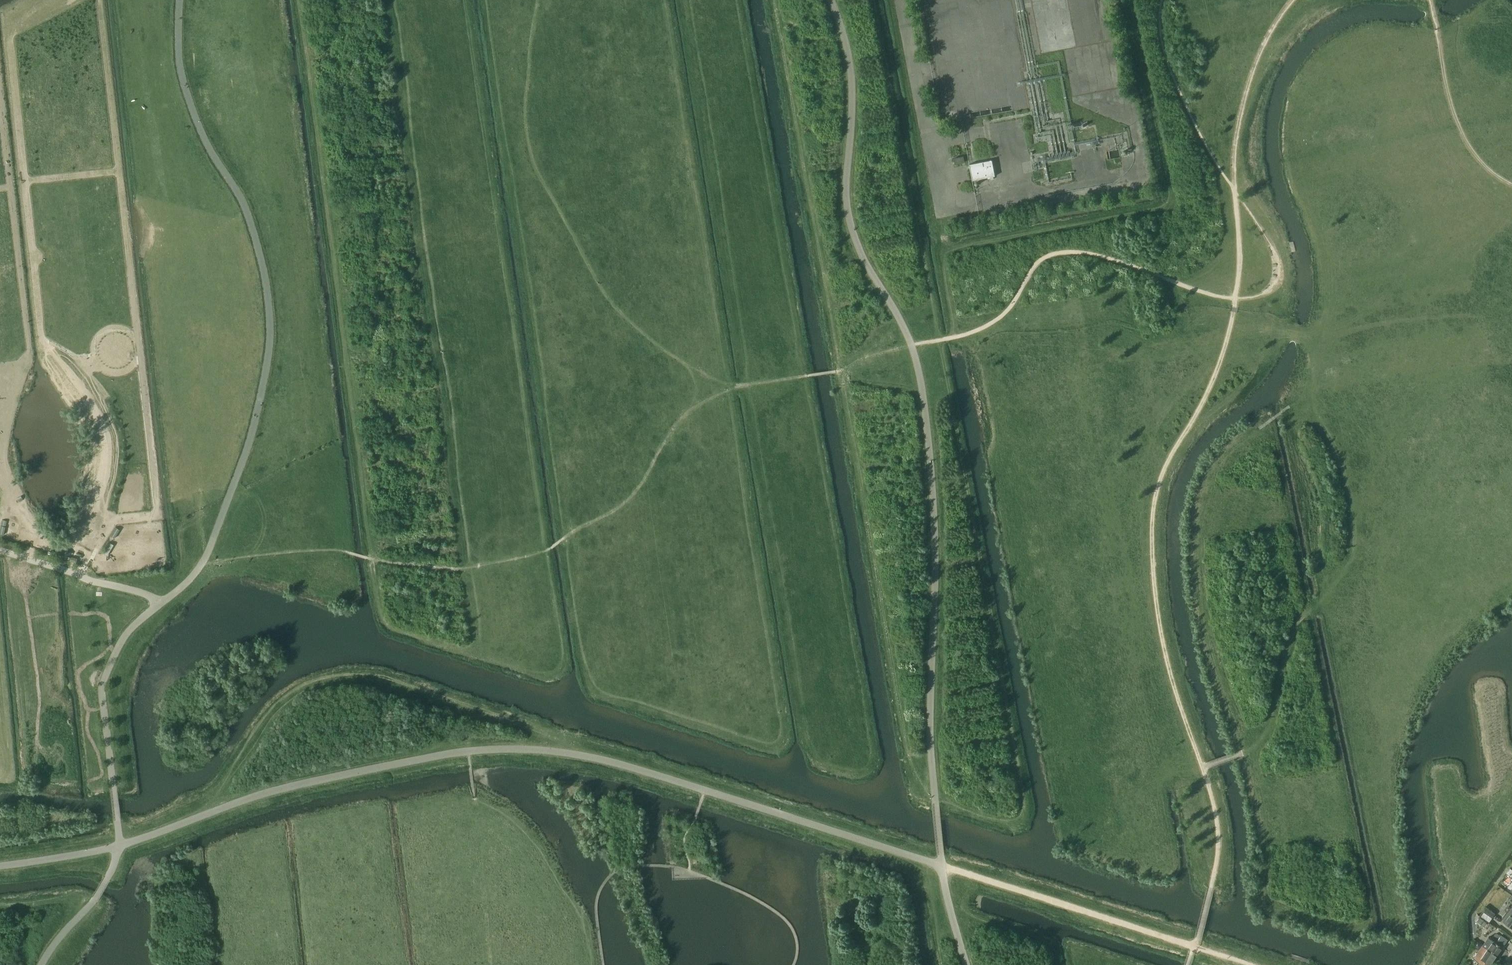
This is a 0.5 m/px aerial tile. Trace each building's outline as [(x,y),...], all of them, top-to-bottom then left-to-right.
[(972,180),(995,176),(992,160),(969,164),(972,180)] [(1485,907),(1480,915),(1489,921),(1494,914),(1485,907)] [(1503,921),(1511,927),(1511,908),(1503,921)] [(1489,937),(1483,945),(1498,956),(1509,940),(1502,935),(1501,936),(1497,934),(1495,934),(1491,939),(1489,937)] [(1498,956),(1483,945),(1474,959),(1482,964),(1491,964),(1498,956)]
